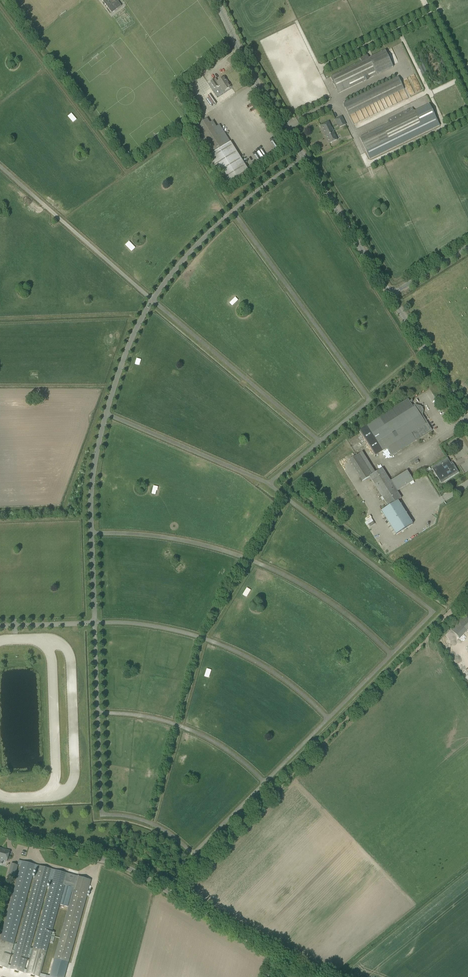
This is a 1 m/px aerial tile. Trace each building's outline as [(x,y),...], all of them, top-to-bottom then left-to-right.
[(112,13),(121,6),(117,0),(102,0),(112,13)] [(361,62),(335,75),(330,77),(338,94),(393,67),(385,51),(369,59),(367,55),(359,59),(361,62)] [(417,91),(422,89),(414,74),(410,76),(415,85),(414,86),(417,91)] [(210,82),(214,88),(217,86),(218,87),(221,85),(225,91),(231,87),(224,77),(217,81),(215,79),(210,82)] [(343,104),(349,116),(404,89),(398,78),(343,104)] [(194,95),(202,90),(198,84),(190,89),(194,95)] [(193,99),(202,115),(208,112),(206,110),(212,107),(204,92),(193,99)] [(370,159),(439,126),(429,104),(414,112),(412,108),(388,120),(389,124),(360,138),(370,159)] [(72,112),(67,116),(73,123),(78,119),(72,112)] [(335,120),(339,128),(345,125),(342,116),(335,120)] [(199,124),(200,126),(201,128),(196,131),(192,133),(207,157),(227,188),(250,174),(219,125),(216,127),(214,124),(213,121),(210,123),(209,122),(207,119),(199,124)] [(320,126),(325,135),(333,131),(328,122),(320,126)] [(333,131),(325,135),(329,144),(337,140),(333,131)] [(377,361),(380,366),(388,361),(385,357),(377,361)] [(413,408),(408,400),(367,425),(359,430),(374,456),(387,448),(392,456),(432,430),(426,421),(424,422),(420,416),(422,414),(423,411),(420,407),(417,406),(415,407),(413,408)] [(362,452),(349,460),(362,481),(370,477),(383,498),(388,506),(381,511),(396,535),(413,524),(399,503),(398,500),(401,498),(397,491),(413,481),(407,470),(390,481),(382,469),(378,471),(375,473),(362,452)] [(431,468),(441,484),(458,473),(453,464),(451,465),(447,458),(431,468)] [(249,522),(253,524),(258,517),(253,515),(249,522)] [(459,638),(466,631),(467,629),(467,612),(458,623),(450,630),(459,638)] [(7,862),(10,851),(2,849),(1,849),(0,849),(0,860),(7,862)] [(7,968),(13,946),(34,869),(34,868),(35,864),(22,861),(19,860),(17,864),(21,865),(21,866),(0,941),(0,966),(7,968)] [(11,864),(8,875),(14,877),(18,865),(11,864)] [(37,869),(9,969),(24,973),(48,881),(51,881),(54,870),(35,864),(34,868),(37,869)] [(51,881),(26,973),(39,976),(45,956),(64,885),(65,885),(60,905),(68,907),(73,888),(54,958),(68,962),(91,880),(77,876),(76,880),(66,878),(68,873),(54,870),(51,881)]
